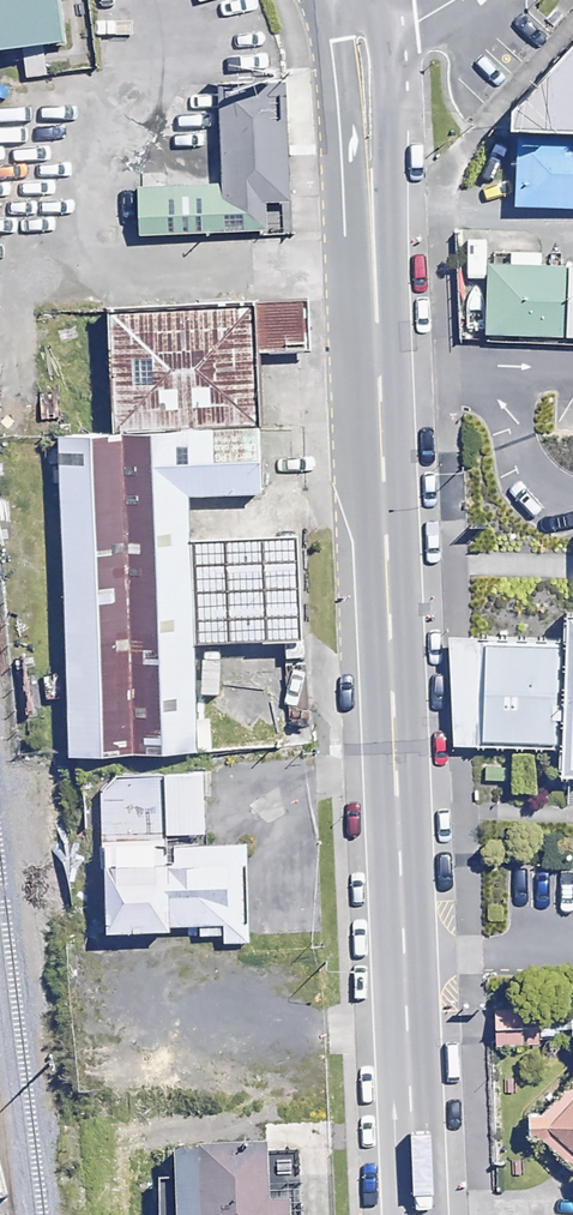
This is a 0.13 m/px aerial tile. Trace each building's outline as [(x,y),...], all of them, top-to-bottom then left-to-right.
[(61,46),(55,0),(0,0),(0,54),(61,46)] [(518,96),(516,125),(572,126),(572,44),(518,96)] [(134,189),(136,239),(263,234),(262,205),(288,204),(285,123),(276,123),(274,87),(215,90),(219,186),(134,189)] [(498,145),(496,211),(572,213),(572,147),(498,145)] [(467,267),(464,347),(572,350),(572,270),(467,267)] [(257,304),(99,307),(101,430),(58,431),(64,744),(190,742),(186,488),(261,487),(257,304)] [(534,600),(532,641),(457,632),(444,630),(448,750),(461,751),(572,758),(572,602),(534,600)] [(230,827),(110,829),(111,923),(232,920),(230,827)] [(523,1011),(493,1012),(494,1048),(523,1048),(523,1011)] [(522,1121),(572,1159),(572,1054),(522,1121)] [(172,1157),(173,1214),(285,1214),(284,1155),(172,1157)]
